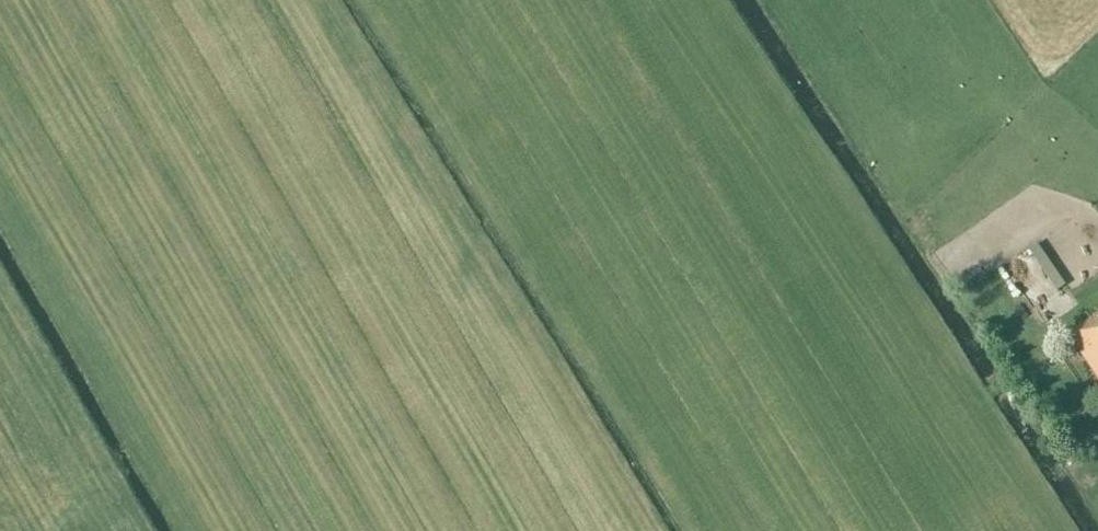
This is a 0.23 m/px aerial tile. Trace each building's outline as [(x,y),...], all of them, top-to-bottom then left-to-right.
[(1057,288),(1046,298),(1060,314),(1071,305),(1057,288)] [(1068,334),(1097,378),(1097,314),(1068,334)]
